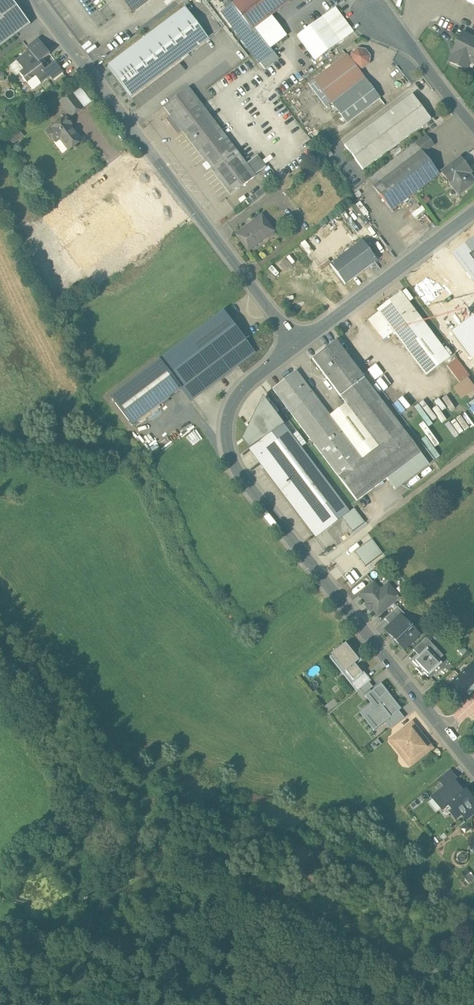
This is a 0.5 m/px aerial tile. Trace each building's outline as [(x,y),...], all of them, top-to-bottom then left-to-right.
[(31,25),(13,0),(0,0),(0,47),(31,25)] [(127,3),(127,4),(128,4),(132,10),(133,11),(134,11),(133,10),(140,5),(141,5),(142,5),(141,4),(147,0),(125,0),(127,3)] [(266,70),(279,59),(256,28),(292,0),(237,0),(221,12),(266,70)] [(185,7),(108,66),(131,97),(209,38),(185,7)] [(315,60),(333,47),(340,42),(321,18),(297,36),(315,60)] [(473,62),(473,34),(463,29),(446,61),(468,72),(473,62)] [(38,38),(27,47),(29,50),(16,60),(23,70),(20,73),(27,83),(28,82),(33,89),(40,83),(41,83),(50,76),(52,80),(63,72),(55,61),(49,66),(44,59),(50,54),(38,38)] [(357,68),(359,67),(362,67),(368,63),(369,56),(364,51),(358,50),(352,54),(352,57),(350,59),(357,68)] [(379,98),(352,62),(346,55),(314,79),(347,123),(379,98)] [(80,88),(71,94),(82,108),(91,102),(80,88)] [(246,164),(188,88),(164,107),(171,115),(166,119),(171,126),(176,122),(231,195),(255,176),(255,175),(266,167),(257,156),(246,164)] [(71,94),(61,102),(72,116),(82,108),(71,94)] [(412,94),(344,145),(363,170),(431,119),(412,94)] [(66,118),(56,125),(56,126),(48,132),(55,142),(60,138),(69,150),(81,141),(70,126),(71,125),(66,118)] [(20,133),(10,140),(13,144),(23,137),(20,133)] [(426,135),(415,144),(421,151),(421,150),(424,154),(434,146),(426,135)] [(421,151),(373,187),(391,211),(440,175),(424,154),(421,150),(421,151)] [(461,158),(441,173),(459,195),(473,184),(473,181),(468,173),(471,172),(461,158)] [(145,186),(153,196),(161,190),(154,180),(145,186)] [(262,216),(236,235),(248,251),(274,232),(262,216)] [(452,254),(473,283),(473,238),(452,254)] [(362,240),(330,264),(345,284),(377,260),(362,240)] [(409,301),(413,298),(405,289),(402,292),(409,301)] [(401,293),(385,305),(378,310),(426,374),(449,357),(401,293)] [(254,351),(225,312),(162,359),(192,398),(254,351)] [(390,327),(387,323),(379,312),(369,320),(379,334),(390,327)] [(451,334),(469,358),(473,354),(473,317),(451,334)] [(364,378),(336,341),(312,359),(340,396),(364,378)] [(447,365),(459,382),(460,383),(470,376),(456,358),(447,365)] [(159,360),(111,397),(132,426),(181,389),(159,360)] [(330,416),(296,371),(272,389),(339,477),(363,459),(330,416)] [(403,429),(364,378),(340,396),(346,404),(379,447),(403,429)] [(379,447),(346,404),(330,416),(363,459),(379,447)] [(350,511),(283,423),(249,449),(316,537),(350,511)] [(403,429),(379,447),(363,459),(339,477),(357,501),(421,453),(403,429)] [(421,453),(387,478),(395,489),(429,464),(421,453)] [(353,553),(364,567),(382,552),(371,538),(353,553)] [(390,587),(383,593),(374,583),(361,594),(378,615),(378,613),(378,614),(399,597),(390,587)] [(397,607),(394,610),(385,619),(390,625),(400,615),(402,616),(404,614),(398,607),(397,607)] [(400,615),(391,624),(385,630),(404,649),(418,635),(419,634),(400,615)] [(426,637),(415,648),(413,650),(419,655),(427,647),(431,643),(432,643),(431,643),(426,637)] [(365,674),(362,670),(357,664),(362,661),(362,660),(350,645),(334,657),(340,665),(338,667),(348,679),(350,678),(354,682),(365,674)] [(428,677),(429,675),(430,675),(441,664),(442,663),(427,647),(413,660),(413,661),(418,667),(416,669),(422,675),(424,673),(428,677)] [(371,680),(370,680),(365,674),(354,682),(356,685),(354,687),(356,690),(356,691),(356,692),(357,692),(370,681),(371,680)] [(391,696),(381,684),(365,696),(366,697),(368,695),(377,706),(369,712),(370,713),(366,716),(374,727),(375,728),(373,730),(374,731),(399,711),(392,702),(391,701),(389,698),(391,696)] [(412,723),(408,727),(407,727),(394,738),(398,743),(398,744),(396,746),(406,759),(408,757),(413,763),(426,753),(429,750),(422,741),(424,739),(412,723)] [(450,771),(443,776),(439,779),(445,786),(453,780),(453,779),(454,780),(456,778),(450,771)] [(473,805),(473,804),(473,801),(466,790),(461,794),(458,790),(458,786),(458,785),(453,780),(432,797),(442,810),(448,805),(453,811),(450,813),(455,819),(461,814),(466,820),(470,816),(466,810),(473,805)]
